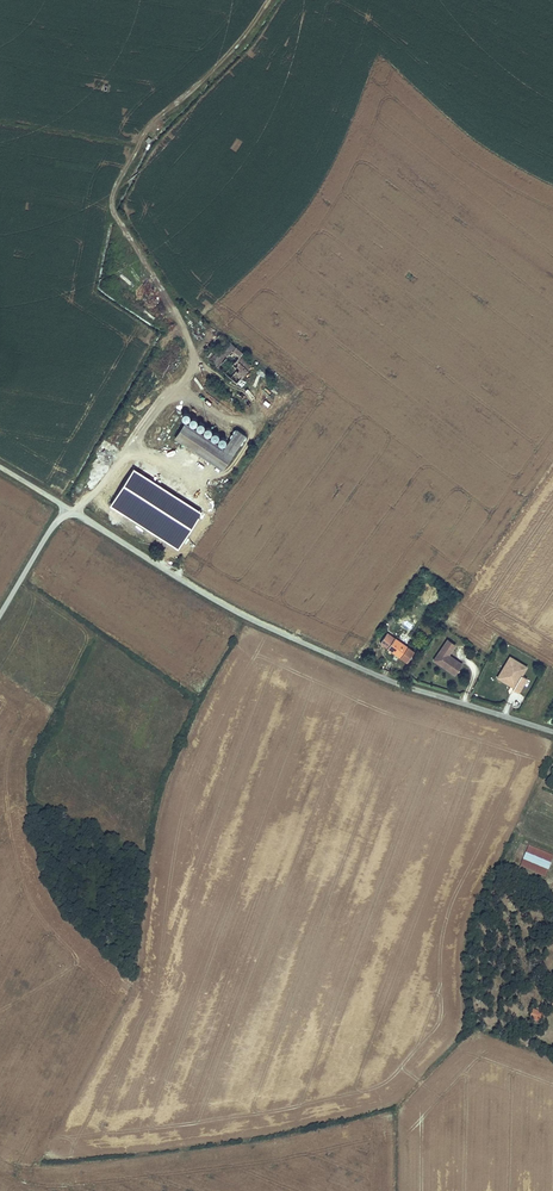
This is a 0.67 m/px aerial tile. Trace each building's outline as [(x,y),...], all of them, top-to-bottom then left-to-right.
[(245,357),(231,341),(220,353),(213,361),(237,382),(251,366),(243,359),(245,357)] [(213,361),(220,353),(217,351),(210,358),(213,361)] [(212,383),(211,384),(218,392),(220,390),(212,383)] [(124,407),(120,411),(130,420),(134,415),(124,407)] [(224,448),(185,423),(180,430),(229,459),(239,443),(242,444),(246,435),(235,428),(230,436),(231,438),(224,448)] [(229,459),(180,430),(176,438),(222,469),(229,459)] [(192,453),(189,458),(196,462),(199,456),(192,453)] [(155,477),(144,468),(112,511),(123,520),(155,477)] [(191,492),(187,496),(194,502),(197,499),(191,492)] [(393,637),(388,633),(381,643),(388,648),(387,650),(391,653),(393,651),(407,661),(414,651),(395,638),(393,637)] [(456,645),(448,639),(445,643),(453,648),(456,645)] [(445,643),(436,656),(438,657),(439,660),(438,662),(455,674),(462,663),(449,654),(453,648),(445,643)] [(522,675),(527,667),(510,657),(500,673),(516,683),(514,687),(513,689),(518,692),(527,678),(522,675)] [(516,683),(500,673),(498,677),(514,687),(516,683)] [(552,856),(521,843),(512,863),(544,876),(552,856)] [(533,1010),(529,1018),(540,1024),(545,1016),(533,1010)]
